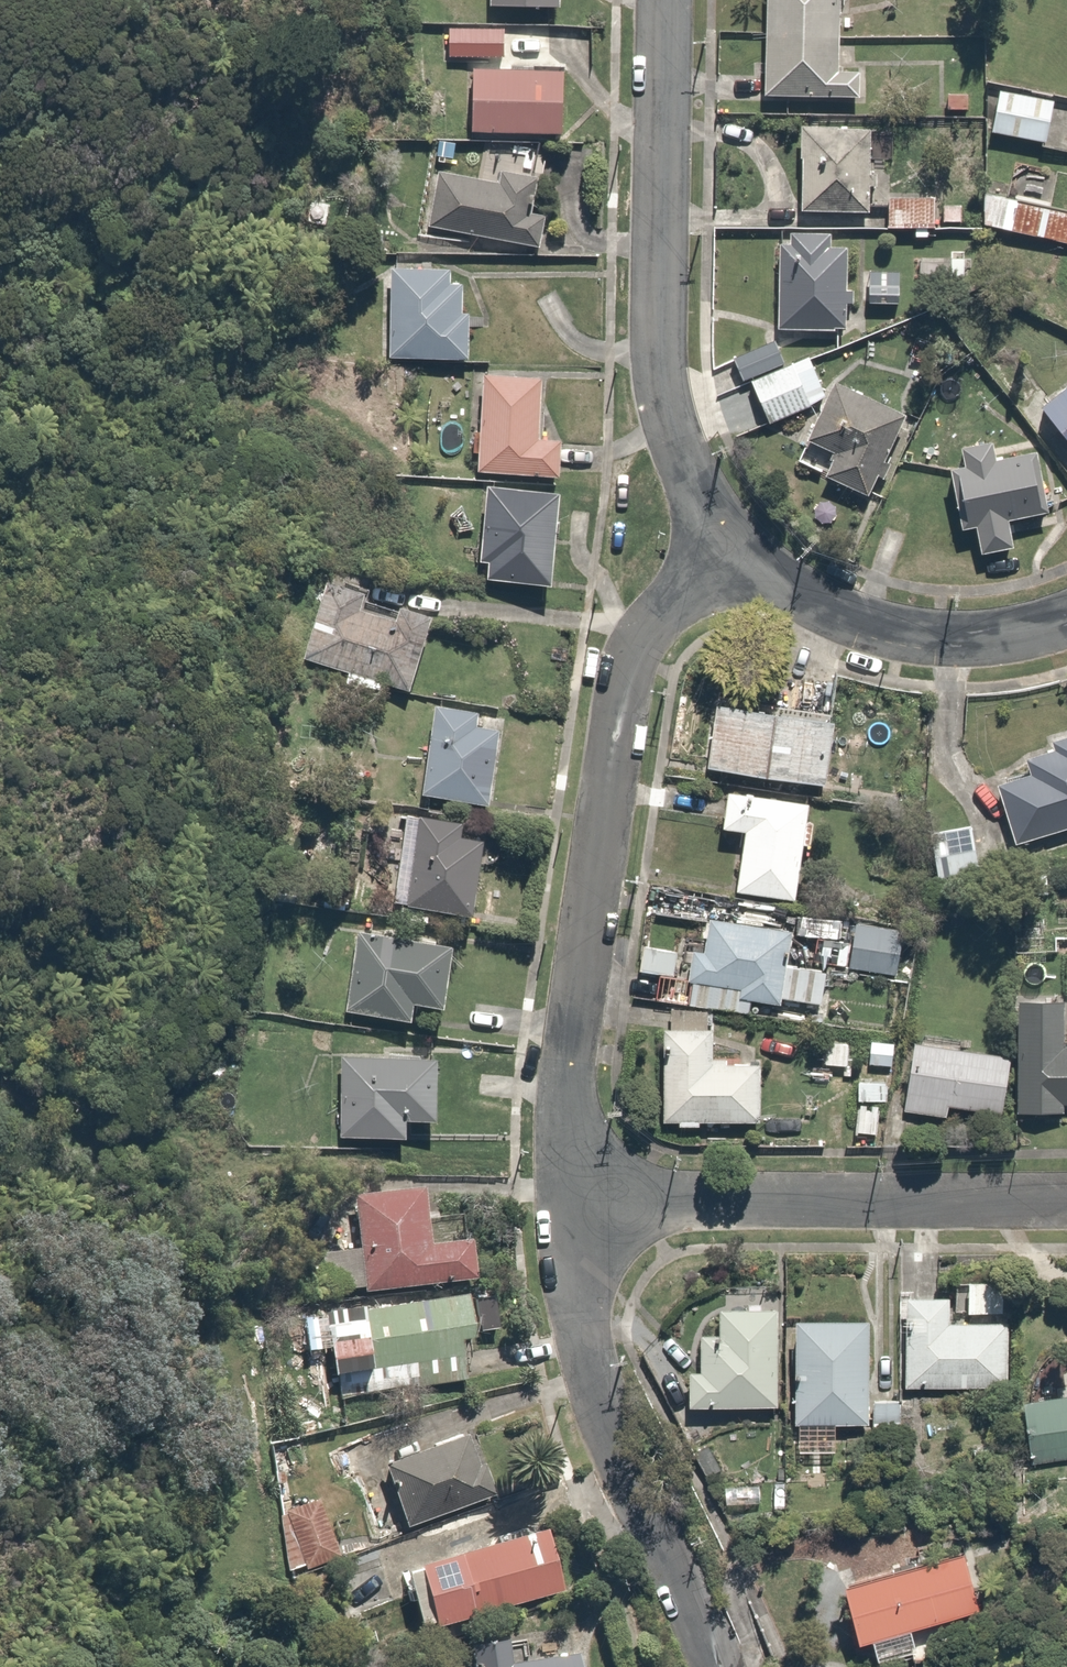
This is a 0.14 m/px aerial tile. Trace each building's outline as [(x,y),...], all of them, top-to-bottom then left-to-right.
[(486,10),(562,16),(564,0),(487,0),(486,10)] [(840,75),(842,0),(771,0),(768,95),(839,97),(859,98),(860,76),(840,75)] [(474,69),(471,134),(564,138),(566,73),(474,69)] [(973,93),(945,91),(944,120),(972,121),(973,93)] [(1001,93),(995,136),(1051,144),(1057,102),(1001,93)] [(875,134),(805,131),(802,213),(871,216),(875,134)] [(438,170),(427,229),(535,250),(550,172),(503,163),(499,182),(438,170)] [(983,230),(1066,243),(1066,208),(989,196),(983,230)] [(889,198),(889,229),(973,231),(974,200),(889,198)] [(851,236),(781,236),(780,329),(851,330),(851,236)] [(860,273),(859,307),(901,308),(902,274),(860,273)] [(454,277),(398,274),(392,360),(469,365),(474,291),(453,290),(454,277)] [(742,382),(783,363),(773,341),(732,360),(742,382)] [(827,398),(810,359),(753,383),(770,422),(827,398)] [(550,380),(488,376),(481,477),(567,482),(570,445),(546,443),(550,380)] [(909,415),(835,383),(812,439),(841,452),(830,477),(875,496),(909,415)] [(1043,407),(1066,439),(1066,389),(1043,407)] [(1047,514),(1034,455),(1000,462),(996,445),(969,451),(972,467),(953,471),(967,533),(983,529),(988,550),(1014,544),(1010,523),(1047,514)] [(572,495),(491,488),(484,567),(494,568),(492,583),(564,590),(572,495)] [(329,585),(304,660),(411,696),(436,621),(329,585)] [(511,718),(440,707),(427,798),(498,808),(511,718)] [(725,707),(712,769),(826,793),(839,732),(725,707)] [(1066,826),(1066,736),(1054,741),(1058,753),(1029,763),(1034,779),(1002,789),(1019,842),(1066,826)] [(800,906),(816,806),(732,792),(725,834),(750,838),(741,897),(800,906)] [(466,845),(468,831),(407,822),(395,907),(484,920),(495,849),(466,845)] [(976,827),(936,832),(941,883),(982,878),(976,827)] [(793,930),(712,919),(706,956),(696,954),(689,1007),(757,1016),(759,1004),(780,1007),(781,999),(824,1005),(828,972),(788,966),(793,930)] [(857,924),(851,972),(902,978),(908,930),(857,924)] [(460,954),(357,940),(347,1012),(421,1022),(424,1003),(452,1007),(460,954)] [(1026,1006),(1021,1114),(1066,1117),(1066,1108),(1066,1008),(1026,1006)] [(718,1037),(666,1034),(662,1120),(763,1125),(766,1071),(717,1068),(718,1037)] [(1003,1114),(1008,1061),(959,1057),(960,1043),(914,1039),(907,1118),(947,1122),(948,1109),(1003,1114)] [(449,1060),(341,1059),(340,1140),(448,1141),(449,1060)] [(892,1080),(858,1080),(858,1101),(893,1100),(892,1080)] [(426,1189),(358,1197),(364,1252),(311,1258),(316,1299),(482,1281),(477,1236),(431,1241),(426,1189)] [(954,1299),(908,1298),(907,1392),(1009,1393),(1011,1284),(967,1283),(966,1323),(953,1323),(954,1299)] [(479,1382),(470,1304),(329,1320),(338,1398),(479,1382)] [(778,1410),(783,1309),(727,1306),(725,1340),(703,1339),(702,1372),(693,1372),(691,1406),(778,1410)] [(875,1325),(803,1325),(802,1427),(874,1428),(875,1325)] [(1066,1456),(1066,1398),(1029,1403),(1037,1461),(1066,1456)] [(497,1508),(476,1441),(388,1469),(410,1536),(497,1508)] [(325,1498),(283,1512),(305,1573),(346,1559),(325,1498)] [(866,1651),(1001,1613),(971,1506),(836,1544),(866,1651)] [(427,1638),(572,1591),(551,1524),(406,1571),(427,1638)] [(585,1653),(513,1663),(511,1643),(476,1648),(479,1666),(587,1666),(585,1653)]
